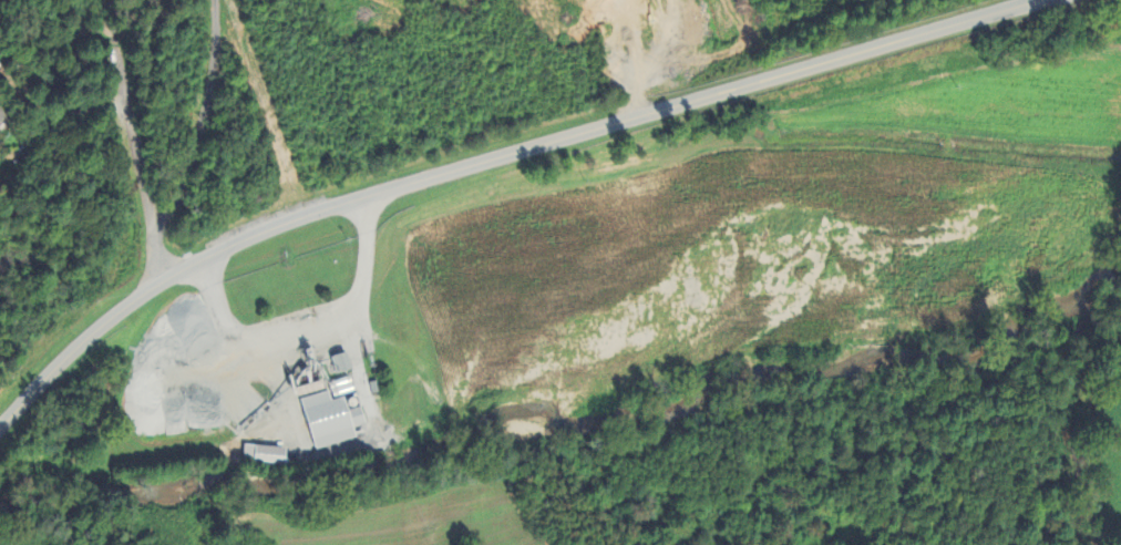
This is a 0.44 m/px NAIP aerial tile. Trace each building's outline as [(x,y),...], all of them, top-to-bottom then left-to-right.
[(353,372),(349,355),(324,362),(329,379),(353,372)] [(297,389),(297,386),(293,386),(295,400),(330,396),(329,385),(297,389)] [(319,452),(359,441),(357,433),(368,430),(362,409),(351,412),(347,399),(334,403),(332,393),(304,402),(319,452)] [(288,449),(246,448),(245,463),(287,464),(288,449)]
